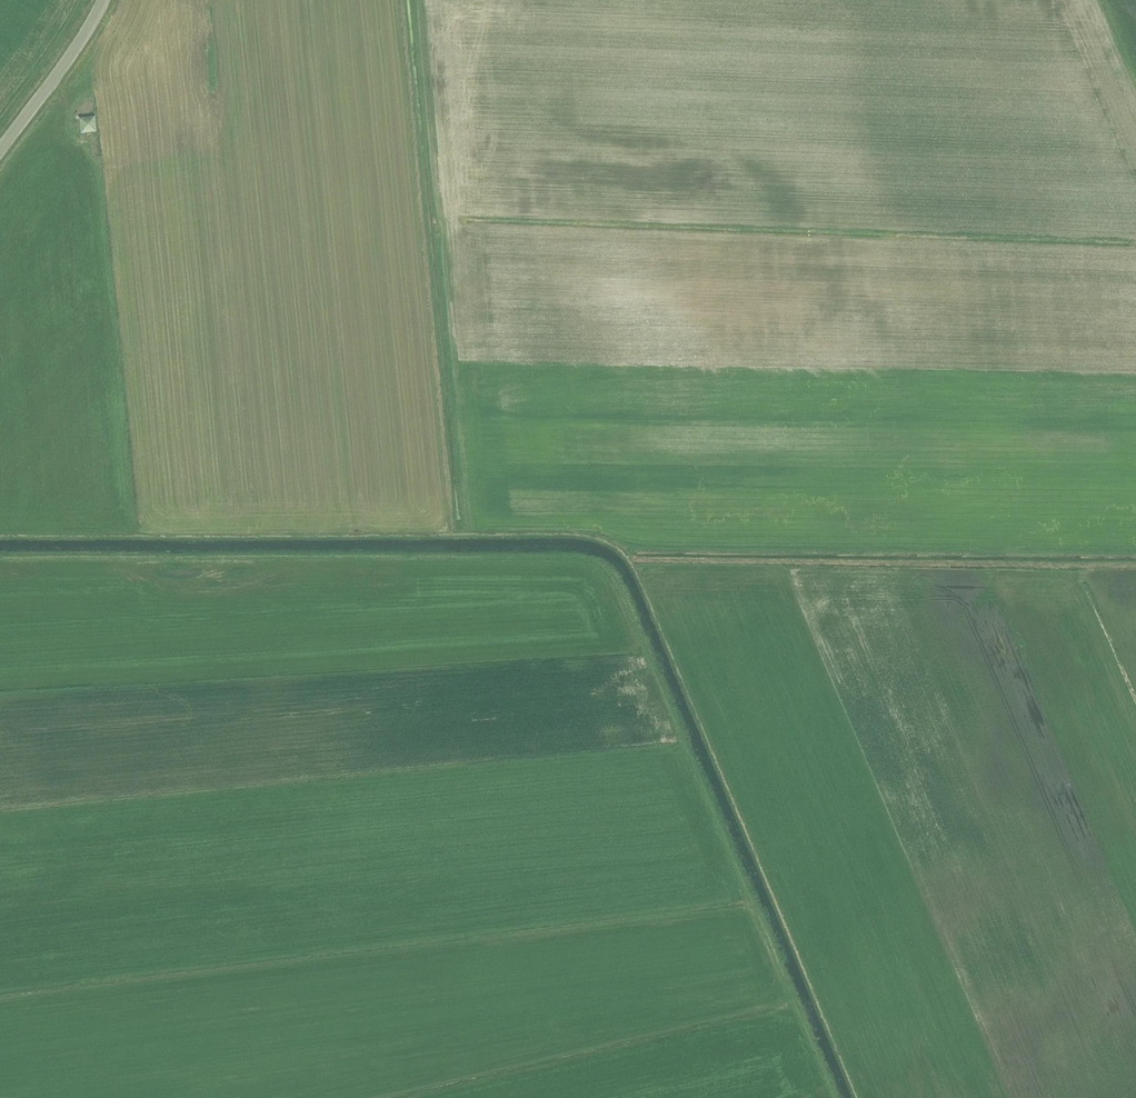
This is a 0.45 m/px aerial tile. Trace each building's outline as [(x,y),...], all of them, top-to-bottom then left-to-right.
[(95,115),(79,117),(80,132),(96,131),(95,115)]
